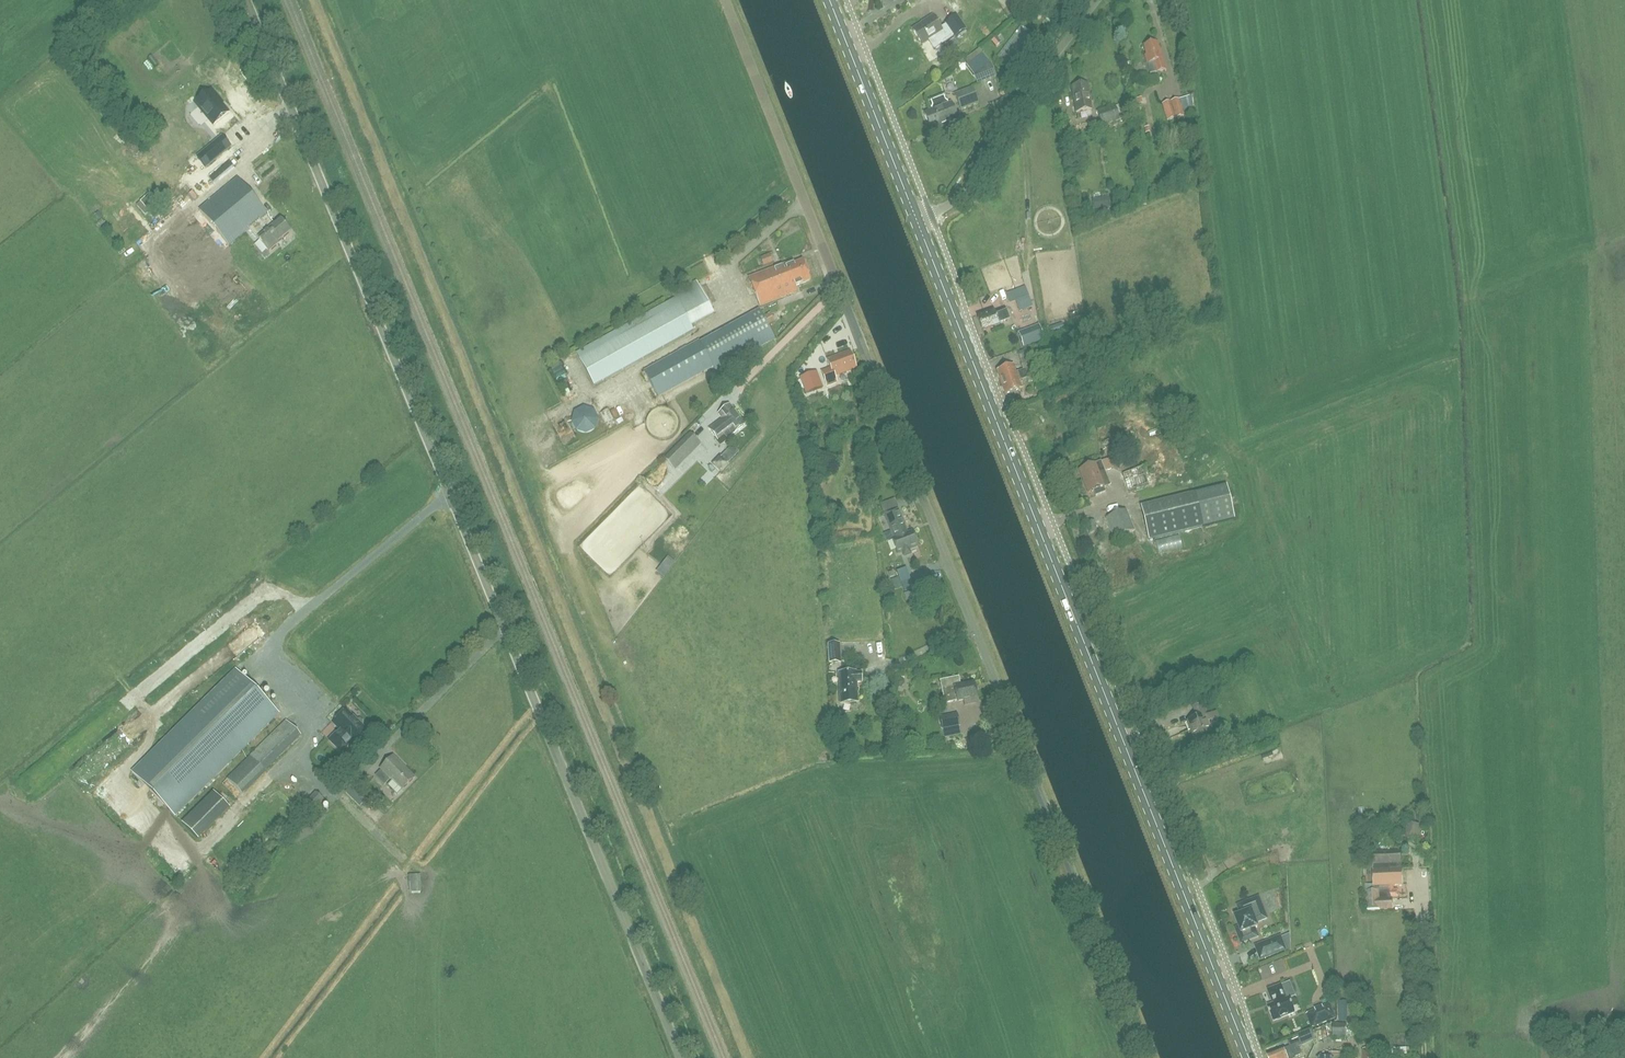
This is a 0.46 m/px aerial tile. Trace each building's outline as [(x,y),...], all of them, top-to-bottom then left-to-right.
[(914,30),(913,30),(922,44),(928,40),(934,50),(954,37),(947,26),(942,29),(941,28),(933,16),(926,20),(927,22),(925,23),(914,30)] [(956,17),(946,23),(946,24),(947,26),(954,37),(955,38),(965,31),(956,17)] [(1039,39),(1024,28),(1020,34),(1016,31),(1010,39),(1014,42),(999,61),(1013,72),(1039,39)] [(1156,72),(1165,69),(1157,42),(1143,46),(1145,55),(1143,56),(1149,73),(1156,71),(1156,72)] [(990,63),(983,53),(982,53),(967,64),(966,64),(970,70),(974,75),(990,63)] [(1076,112),(1091,109),(1086,85),(1071,88),(1076,112)] [(960,111),(978,104),(972,87),(954,94),(960,111)] [(228,113),(218,100),(220,99),(212,90),(196,103),(214,125),(228,113)] [(948,105),(947,103),(948,103),(944,95),(927,102),(931,110),(932,112),(924,115),(931,131),(945,125),(946,127),(958,122),(950,104),(948,105)] [(1191,103),(1189,97),(1179,100),(1170,102),(1162,104),(1166,119),(1167,121),(1184,116),(1181,106),(1191,103)] [(1119,105),(1115,106),(1097,111),(1101,126),(1119,120),(1117,115),(1121,113),(1119,105)] [(103,115),(96,120),(99,125),(107,120),(103,115)] [(210,121),(202,126),(206,132),(214,127),(210,121)] [(227,142),(219,148),(214,143),(197,157),(205,167),(231,146),(227,142)] [(237,180),(200,211),(229,246),(249,229),(259,241),(269,252),(278,244),(277,243),(290,232),(280,221),(274,226),(265,215),(266,214),(237,180)] [(187,198),(177,207),(181,212),(192,203),(187,198)] [(148,265),(156,275),(162,271),(154,260),(148,265)] [(810,281),(803,261),(793,265),(792,261),(749,278),(760,307),(794,293),(792,288),(810,281)] [(594,382),(692,328),(691,326),(714,314),(709,303),(699,286),(676,299),(679,304),(580,358),(594,382)] [(713,367),(715,370),(742,354),(744,356),(775,339),(775,338),(767,326),(763,317),(759,310),(701,343),(699,340),(644,371),(659,397),(690,380),(713,367)] [(982,333),(1009,323),(1005,314),(995,318),(993,313),(977,319),(982,333)] [(1030,364),(1035,362),(1030,348),(1017,352),(1022,366),(1030,364)] [(834,376),(856,368),(849,351),(827,359),(830,368),(821,372),(826,386),(836,382),(834,376)] [(1030,364),(1022,366),(1021,367),(1022,371),(1015,374),(1012,366),(995,372),(1000,384),(1024,376),(1024,377),(1033,374),(1030,364)] [(816,371),(800,377),(806,394),(823,387),(816,371)] [(1024,376),(1000,384),(1004,395),(1021,389),(1018,382),(1025,379),(1027,384),(1036,380),(1033,374),(1024,377),(1024,376)] [(733,434),(744,426),(729,405),(719,413),(722,418),(708,428),(715,438),(721,433),(727,439),(733,434)] [(576,431),(586,434),(596,429),(599,419),(594,409),(584,406),(574,411),(571,421),(576,431)] [(698,442),(690,434),(665,459),(673,467),(698,442)] [(609,450),(605,444),(583,456),(586,463),(609,450)] [(721,457),(714,464),(721,470),(728,464),(721,457)] [(1103,488),(1110,485),(1100,461),(1080,470),(1089,492),(1093,491),(1095,496),(1105,492),(1103,488)] [(1148,540),(1234,519),(1226,486),(1140,507),(1148,540)] [(897,508),(889,511),(885,513),(895,537),(891,539),(898,555),(919,546),(912,530),(907,532),(897,508)] [(1114,539),(1134,531),(1126,510),(1105,518),(1114,539)] [(1097,532),(1094,521),(1086,523),(1089,534),(1097,532)] [(1163,553),(1187,547),(1185,538),(1169,543),(1168,539),(1160,541),(1163,553)] [(907,567),(897,570),(899,575),(908,572),(907,567)] [(839,644),(838,644),(829,645),(827,645),(828,664),(841,664),(839,644)] [(218,662),(224,670),(230,665),(224,657),(218,662)] [(235,670),(133,772),(176,815),(278,713),(235,670)] [(856,685),(862,685),(862,675),(856,675),(856,674),(839,674),(840,706),(857,705),(856,685)] [(975,699),(976,699),(973,685),(959,689),(957,680),(940,684),(946,707),(957,704),(963,702),(964,707),(976,704),(975,699)] [(1197,743),(1212,738),(1204,717),(1206,716),(1201,704),(1191,708),(1195,719),(1187,722),(1192,736),(1194,735),(1197,743)] [(336,730),(327,739),(341,753),(352,743),(353,745),(369,730),(363,725),(363,723),(360,719),(358,719),(357,719),(346,708),(330,724),(336,730)] [(942,730),(960,726),(957,713),(939,717),(942,730)] [(243,795),(302,736),(288,722),(228,780),(243,795)] [(415,780),(393,758),(375,776),(384,785),(390,779),(403,792),(415,780)] [(360,807),(368,798),(353,783),(344,792),(360,807)] [(198,839),(229,808),(213,791),(182,823),(198,839)] [(270,812),(284,799),(278,792),(264,805),(270,812)] [(120,802),(115,808),(129,819),(134,812),(120,802)] [(142,836),(150,832),(144,822),(137,826),(142,836)] [(1406,838),(1419,838),(1419,824),(1406,825),(1406,838)] [(1374,886),(1365,886),(1365,892),(1366,910),(1380,909),(1393,909),(1392,898),(1398,898),(1397,889),(1394,889),(1394,884),(1402,884),(1400,851),(1372,852),(1374,886)] [(419,876),(410,876),(411,892),(420,892),(419,876)] [(1242,944),(1258,937),(1255,928),(1258,926),(1257,923),(1267,919),(1259,897),(1238,906),(1241,914),(1235,916),(1241,932),(1238,933),(1242,944)] [(1281,937),(1256,946),(1261,959),(1285,949),(1281,937)] [(1275,1004),(1267,1007),(1273,1021),(1295,1013),(1289,999),(1287,1000),(1281,985),(1268,990),(1273,1001),(1275,1004)] [(1334,1018),(1329,1005),(1309,1013),(1314,1026),(1334,1018)] [(1346,1037),(1346,1024),(1333,1024),(1333,1037),(1346,1037)] [(1267,1056),(1268,1057),(1295,1057),(1302,1055),(1299,1047),(1314,1041),(1313,1040),(1312,1030),(1298,1036),(1298,1038),(1288,1042),(1290,1047),(1267,1056)]
